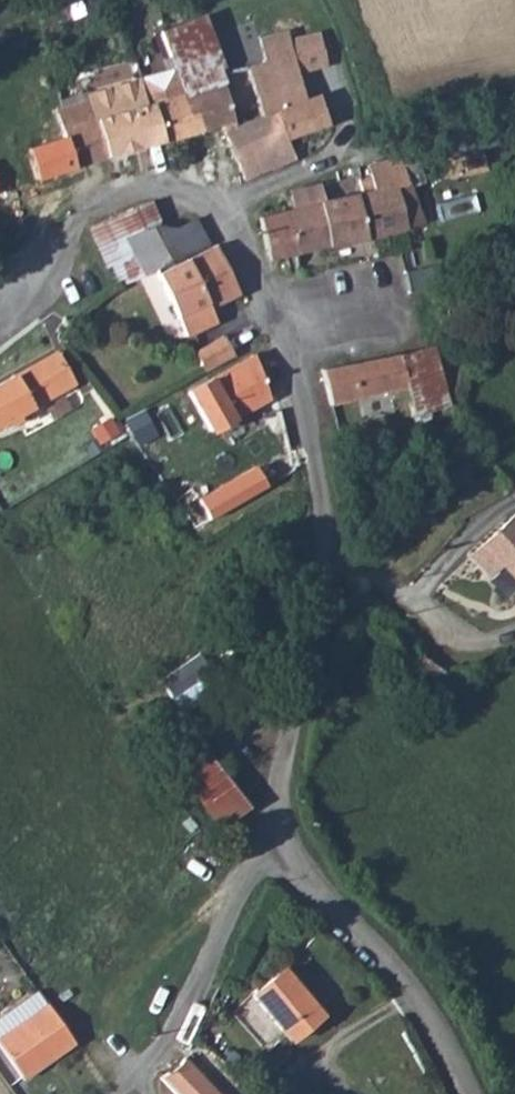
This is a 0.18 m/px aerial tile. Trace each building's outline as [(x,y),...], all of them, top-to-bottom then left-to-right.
[(175,62),(184,91),(225,80),(221,64),(207,22),(203,15),(165,29),(175,62)] [(266,38),(270,50),(275,75),(330,64),(322,32),(293,38),(291,30),(266,38)] [(225,80),(233,112),(270,102),(253,55),(221,64),(225,80)] [(145,84),(160,132),(194,123),(184,91),(175,62),(167,65),(142,74),(145,84)] [(184,91),(194,123),(233,112),(225,80),(184,91)] [(87,101),(105,146),(160,132),(145,84),(87,101)] [(320,91),(270,102),(284,135),(294,131),(294,126),(304,125),(304,129),(325,125),(323,113),(332,111),(328,92),(321,95),(320,91)] [(68,105),(60,99),(55,102),(55,110),(63,115),(81,155),(105,146),(87,101),(68,105)] [(220,122),(244,169),(294,150),(284,135),(270,102),(233,112),(234,118),(220,122)] [(331,181),(327,169),(280,180),(284,200),(296,248),(398,225),(389,187),(409,183),(400,161),(377,166),(379,174),(371,175),(372,187),(347,191),(343,179),(331,181)] [(416,221),(409,183),(389,187),(398,225),(416,221)] [(108,260),(114,258),(134,248),(126,230),(165,216),(154,196),(104,213),(98,220),(112,244),(103,250),(108,260)] [(296,248),(284,200),(256,208),(268,255),(279,253),(284,270),(296,268),(292,249),(296,248)] [(134,248),(148,277),(157,274),(154,268),(211,240),(198,214),(170,227),(165,216),(126,230),(134,248)] [(215,303),(239,291),(218,243),(165,271),(190,331),(220,316),(215,303)] [(114,258),(121,273),(124,276),(135,271),(143,279),(148,277),(134,248),(114,258)] [(208,365),(235,351),(227,336),(200,349),(208,365)] [(403,378),(411,409),(441,401),(426,339),(396,346),(403,378)] [(0,375),(0,428),(18,418),(19,403),(72,370),(55,345),(5,372),(0,375)] [(382,350),(389,381),(403,378),(396,346),(382,350)] [(256,349),(198,378),(216,419),(276,387),(256,349)] [(330,396),(389,381),(382,350),(348,359),(346,352),(315,360),(317,369),(324,369),(330,396)] [(257,462),(200,496),(211,515),(268,481),(257,462)] [(514,578),(514,514),(510,518),(469,550),(486,571),(500,560),(514,578)] [(194,736),(164,758),(222,831),(245,800),(194,736)] [(270,954),(241,981),(279,1024),(309,996),(270,954)] [(35,989),(0,1012),(0,1049),(15,1074),(69,1043),(35,989)] [(161,1078),(176,1093),(230,1093),(188,1052),(161,1078)]
